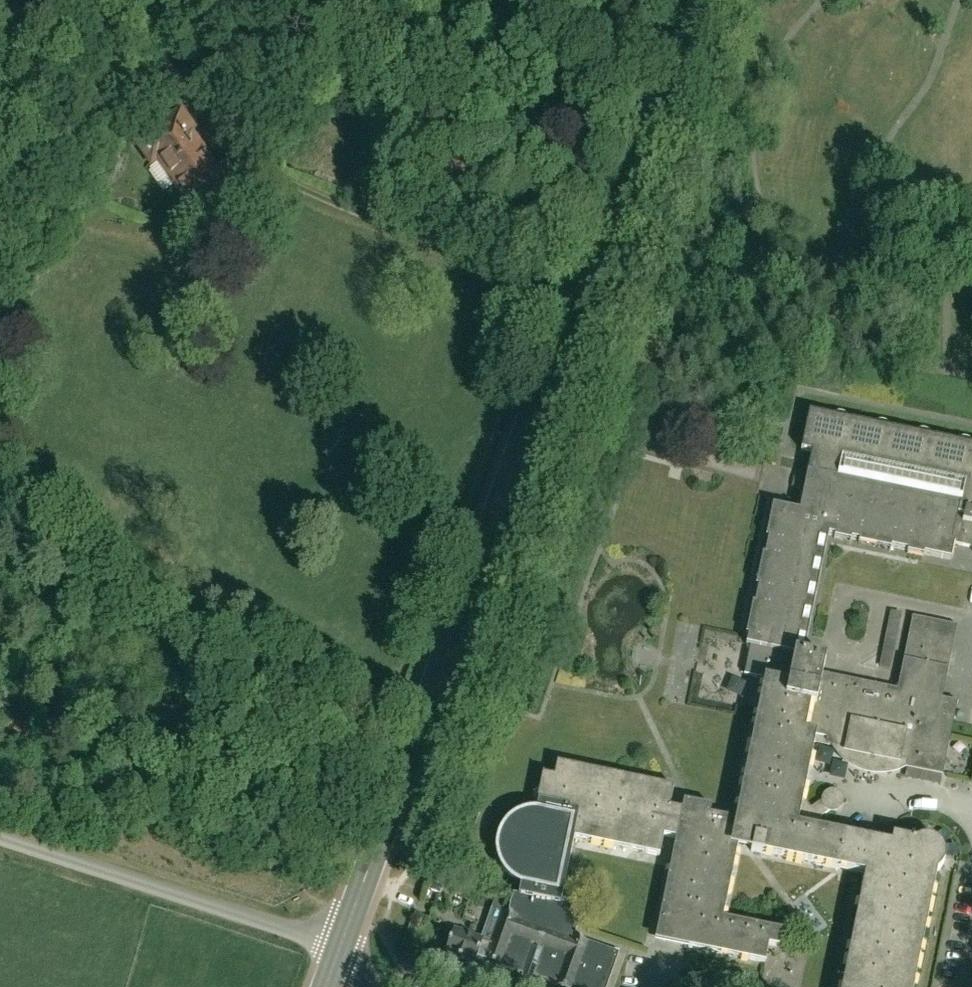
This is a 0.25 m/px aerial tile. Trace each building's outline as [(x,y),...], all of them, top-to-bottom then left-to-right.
[(195,216),(240,185),(199,128),(203,125),(189,106),(135,145),(151,167),(157,163),(195,216)] [(675,839),(654,941),(688,947),(687,948),(764,964),(768,946),(779,948),(782,931),(722,919),(737,845),(751,848),(750,852),(864,876),(863,880),(845,876),(845,878),(862,881),(841,986),(913,986),(936,874),(937,873),(939,871),(941,868),(943,865),(943,862),(944,858),(943,855),(943,852),(941,849),(939,846),(937,843),(934,841),(931,840),(928,839),(924,839),(921,839),(918,840),(914,842),(891,837),(890,844),(824,831),(817,820),(838,806),(831,795),(810,809),(803,798),(814,740),(825,742),(825,743),(826,744),(826,745),(827,746),(828,746),(830,747),(836,748),(845,758),(856,765),(869,770),(882,771),(895,769),(906,763),(905,769),(941,777),(957,703),(936,698),(940,679),(945,680),(956,626),(912,617),(901,671),(915,674),(911,693),(822,675),(825,660),(803,655),(821,560),(826,535),(833,537),(833,539),(849,542),(849,540),(858,542),(857,544),(889,551),(889,548),(906,552),(905,554),(922,557),(923,555),(951,561),(954,545),(971,549),(971,451),(952,447),(953,442),(932,438),(931,443),(910,439),(912,433),(890,429),(889,435),(869,430),(870,425),(849,420),(848,426),(827,422),(828,416),(807,412),(800,450),(810,453),(798,511),(772,506),(765,538),(767,539),(764,556),(761,555),(760,560),(755,586),(758,587),(754,604),(752,603),(745,635),(748,636),(746,646),(749,646),(742,676),(763,680),(734,821),(709,816),(711,808),(683,802),(681,811),(669,809),(673,788),(559,765),(557,779),(543,776),(543,775),(541,775),(538,792),(532,796),(536,802),(536,804),(537,804),(535,814),(534,814),(527,815),(521,816),(515,819),(510,823),(505,827),(501,833),(499,839),(497,845),(496,851),(497,858),(499,864),(501,870),(505,875),(510,880),(515,884),(520,886),(518,896),(512,895),(507,916),(501,914),(505,902),(494,899),(478,940),(453,931),(444,956),(447,957),(446,958),(471,966),(471,965),(474,966),(476,971),(497,978),(501,967),(524,975),(523,976),(532,979),(532,978),(555,986),(554,986),(555,986),(607,986),(618,955),(573,939),(583,910),(560,905),(573,840),(659,858),(663,837),(675,839)] [(441,886),(432,882),(429,891),(437,894),(441,886)]
